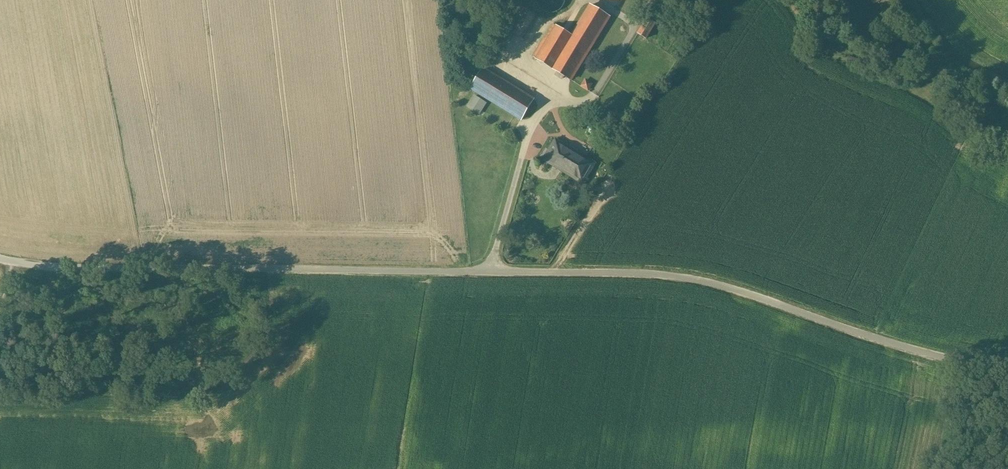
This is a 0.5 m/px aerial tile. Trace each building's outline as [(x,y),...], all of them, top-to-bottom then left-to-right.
[(615,0),(633,9),(637,0),(616,0),(615,0)] [(571,35),(551,68),(570,79),(609,16),(590,5),(571,35)] [(646,18),(637,33),(646,38),(655,23),(646,18)] [(553,24),(533,57),(536,58),(556,25),(553,24)] [(556,25),(536,58),(551,68),(571,35),(556,25)] [(533,99),(482,68),(470,88),(521,120),(533,99)] [(586,77),(581,85),(590,90),(594,83),(586,77)] [(468,105),(481,113),(489,101),(475,93),(468,105)] [(594,164),(555,140),(544,159),(582,182),(594,164)]
